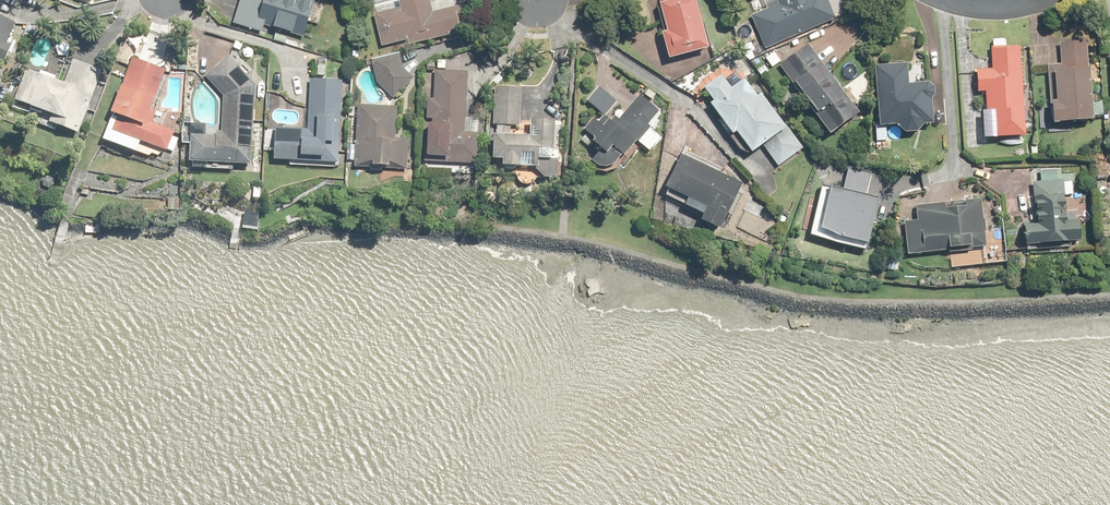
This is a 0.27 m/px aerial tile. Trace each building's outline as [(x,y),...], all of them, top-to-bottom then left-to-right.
[(233,22),(262,30),(264,22),(307,34),(317,0),(239,0),(233,22)] [(384,49),(469,28),(462,0),(401,0),(402,4),(375,10),(384,49)] [(659,0),(666,29),(661,30),(667,57),(710,47),(699,0),(660,0),(659,0)] [(765,47),(839,15),(832,0),(765,0),(768,6),(750,14),(765,47)] [(18,23),(0,14),(0,60),(18,23)] [(1029,134),(1025,36),(992,37),(993,67),(979,67),(980,89),(988,88),(988,111),(997,111),(998,135),(1029,134)] [(1095,118),(1092,38),(1060,39),(1061,60),(1056,60),(1057,95),(1051,96),(1052,119),(1095,118)] [(864,109),(809,42),(783,62),(838,130),(864,109)] [(255,162),(258,82),(232,52),(206,73),(224,95),(223,128),(193,127),(191,160),(255,162)] [(133,53),(105,135),(140,147),(144,137),(173,147),(181,124),(152,114),(169,65),(133,53)] [(416,74),(402,64),(401,55),(373,60),(378,85),(396,99),(416,74)] [(53,121),(79,130),(100,68),(73,58),(65,80),(28,68),(17,101),(55,114),(53,121)] [(908,60),(876,62),(879,123),(896,123),(905,130),(918,128),(924,122),(934,121),(932,98),(935,94),(934,85),(929,80),(909,81),(908,60)] [(468,68),(430,68),(429,158),(479,159),(480,113),(467,113),(468,68)] [(779,165),(807,143),(751,72),(735,84),(726,73),(703,90),(752,152),(763,144),(779,165)] [(342,165),(345,76),(311,75),(309,127),(276,126),(274,162),(342,165)] [(594,117),(586,127),(597,136),(583,152),(598,164),(605,165),(615,161),(623,151),(625,153),(637,140),(650,150),(661,137),(649,127),(651,124),(649,123),(661,109),(639,91),(620,115),(615,110),(611,114),(609,112),(620,99),(599,81),(584,98),(604,114),(598,121),(594,117)] [(522,85),(497,84),(495,121),(497,122),(497,132),(495,132),(493,157),(503,157),(503,163),(534,165),(544,174),(557,175),(557,157),(552,157),(554,119),(532,118),(531,134),(511,133),(512,121),(520,122),(522,85)] [(358,105),(354,167),(409,171),(411,139),(397,138),(399,108),(358,105)] [(679,150),(660,190),(704,211),(701,218),(721,227),(743,180),(679,150)] [(821,184),(810,232),(867,245),(877,196),(867,194),(873,168),(849,162),(843,189),(821,184)] [(1025,216),(1027,244),(1080,240),(1078,216),(1065,217),(1063,191),(1060,191),(1059,168),(1041,169),(1042,178),(1033,178),(1035,215),(1025,216)] [(943,202),(917,205),(919,217),(906,218),(910,253),(989,245),(984,198),(965,199),(966,205),(944,207),(943,202)]
